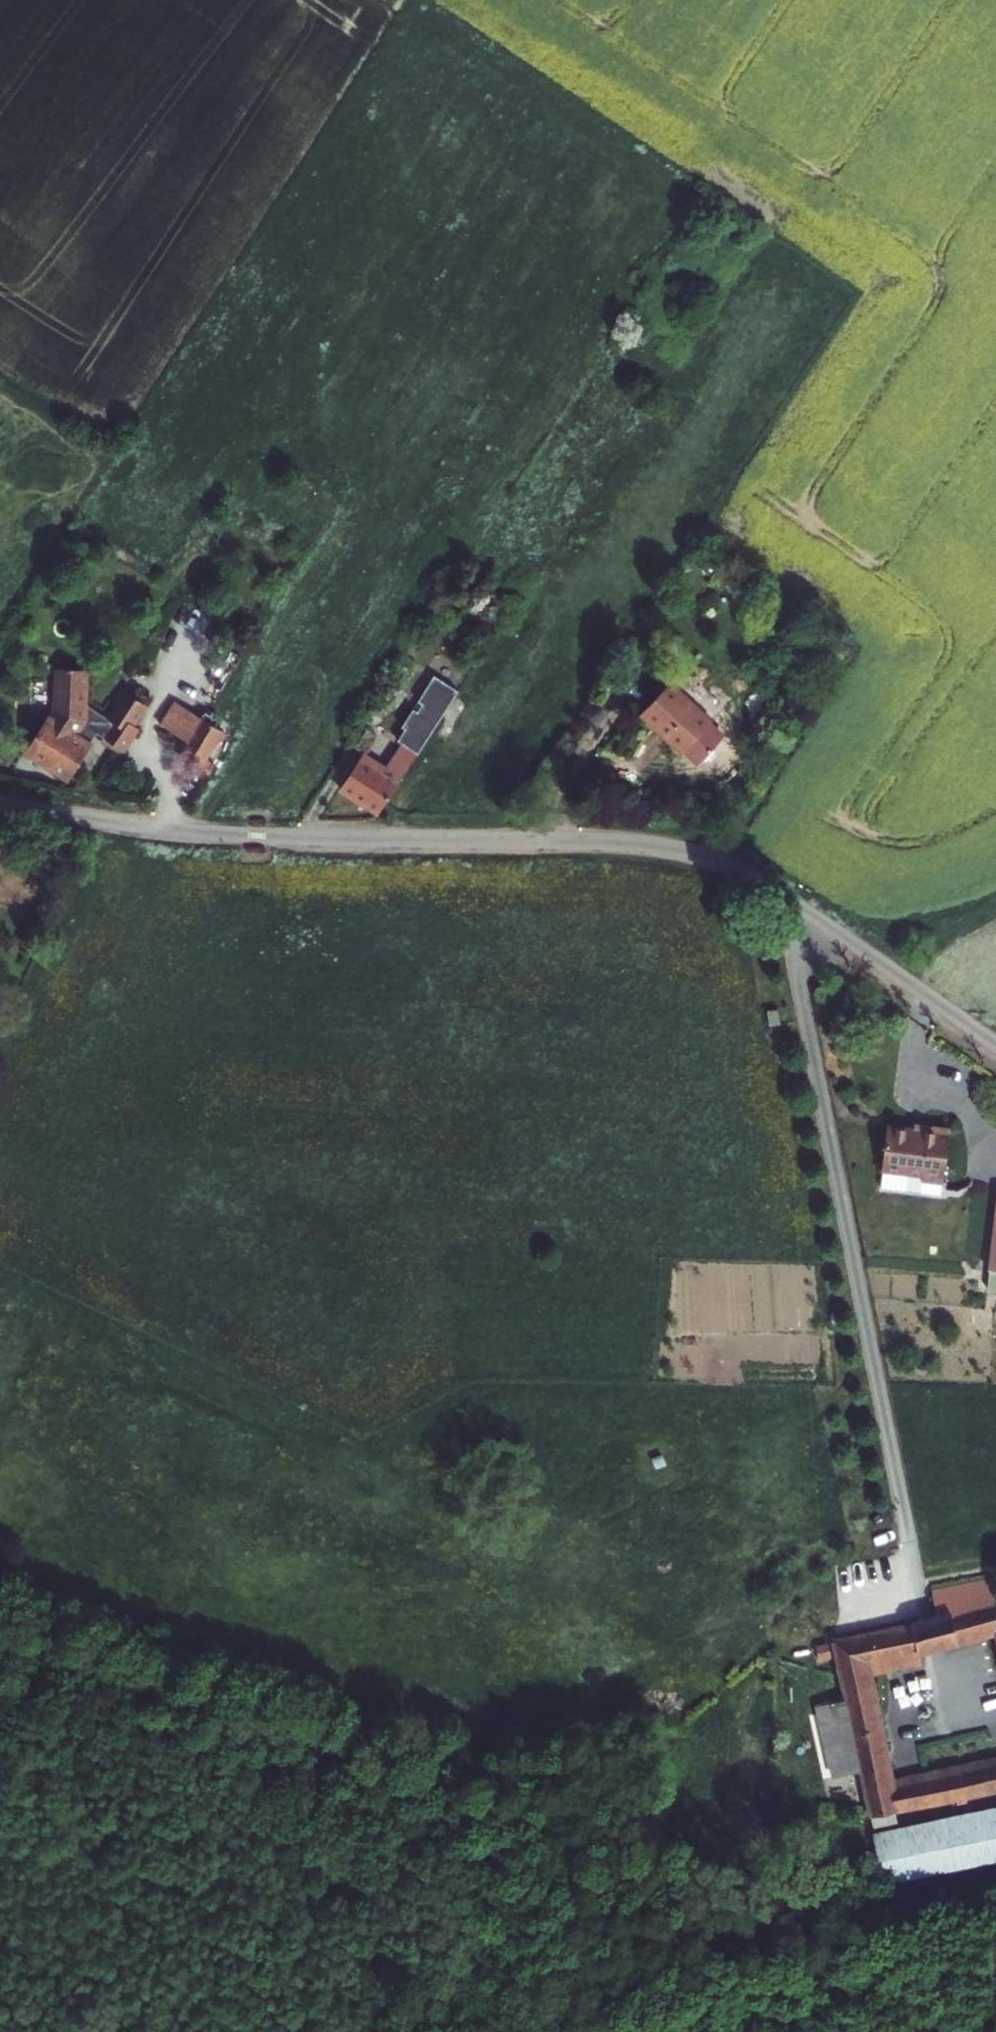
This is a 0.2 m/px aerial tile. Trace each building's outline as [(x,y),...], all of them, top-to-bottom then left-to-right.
[(38,720),(15,757),(58,782),(79,750),(65,742),(75,724),(70,724),(71,708),(75,708),(75,673),(40,673),(38,720)] [(665,684),(633,717),(678,759),(709,725),(665,684)] [(349,760),(327,791),(369,817),(443,700),(425,688),(372,773),(349,760)] [(139,711),(117,696),(98,723),(104,727),(92,747),(113,761),(133,734),(126,730),(139,711)] [(223,746),(176,715),(162,738),(188,754),(180,767),(203,779),(223,746)] [(923,1132),(884,1128),(881,1172),(923,1175),(922,1181),(945,1182),(949,1128),(924,1127),(923,1132)] [(929,1619),(826,1644),(837,1703),(821,1707),(826,1727),(808,1730),(818,1782),(853,1774),(875,1887),(995,1863),(995,1762),(883,1787),(857,1669),(976,1638),(986,1674),(995,1671),(995,1631),(991,1632),(980,1579),(925,1592),(929,1619)]
